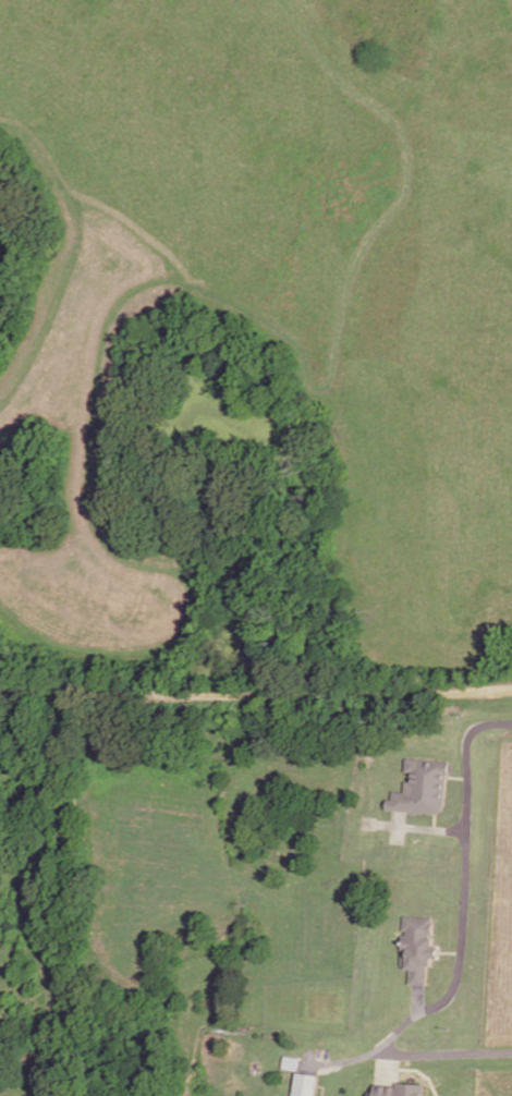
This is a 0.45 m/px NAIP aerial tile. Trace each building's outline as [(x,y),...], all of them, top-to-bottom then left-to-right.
[(407,757),(406,769),(412,769),(411,780),(406,780),(404,791),(394,790),(393,797),(388,797),(387,807),(437,812),(442,807),(444,802),(447,771),(449,771),(449,760),(407,757)] [(406,935),(406,929),(403,929),(404,914),(436,916),(435,934),(430,933),(430,936),(438,936),(438,945),(444,945),(443,957),(436,957),(436,964),(429,964),(428,982),(417,981),(411,981),(412,966),(409,966),(409,964),(402,963),(403,940),(413,940),(413,935),(406,935)] [(282,1068),(297,1071),(300,1060),(284,1057),(282,1068)] [(319,1076),(316,1095),(294,1095),(297,1073),(319,1076)] [(375,1089),(370,1089),(370,1095),(420,1095),(420,1094),(423,1094),(424,1082),(398,1079),(398,1083),(376,1081),(375,1089)]
